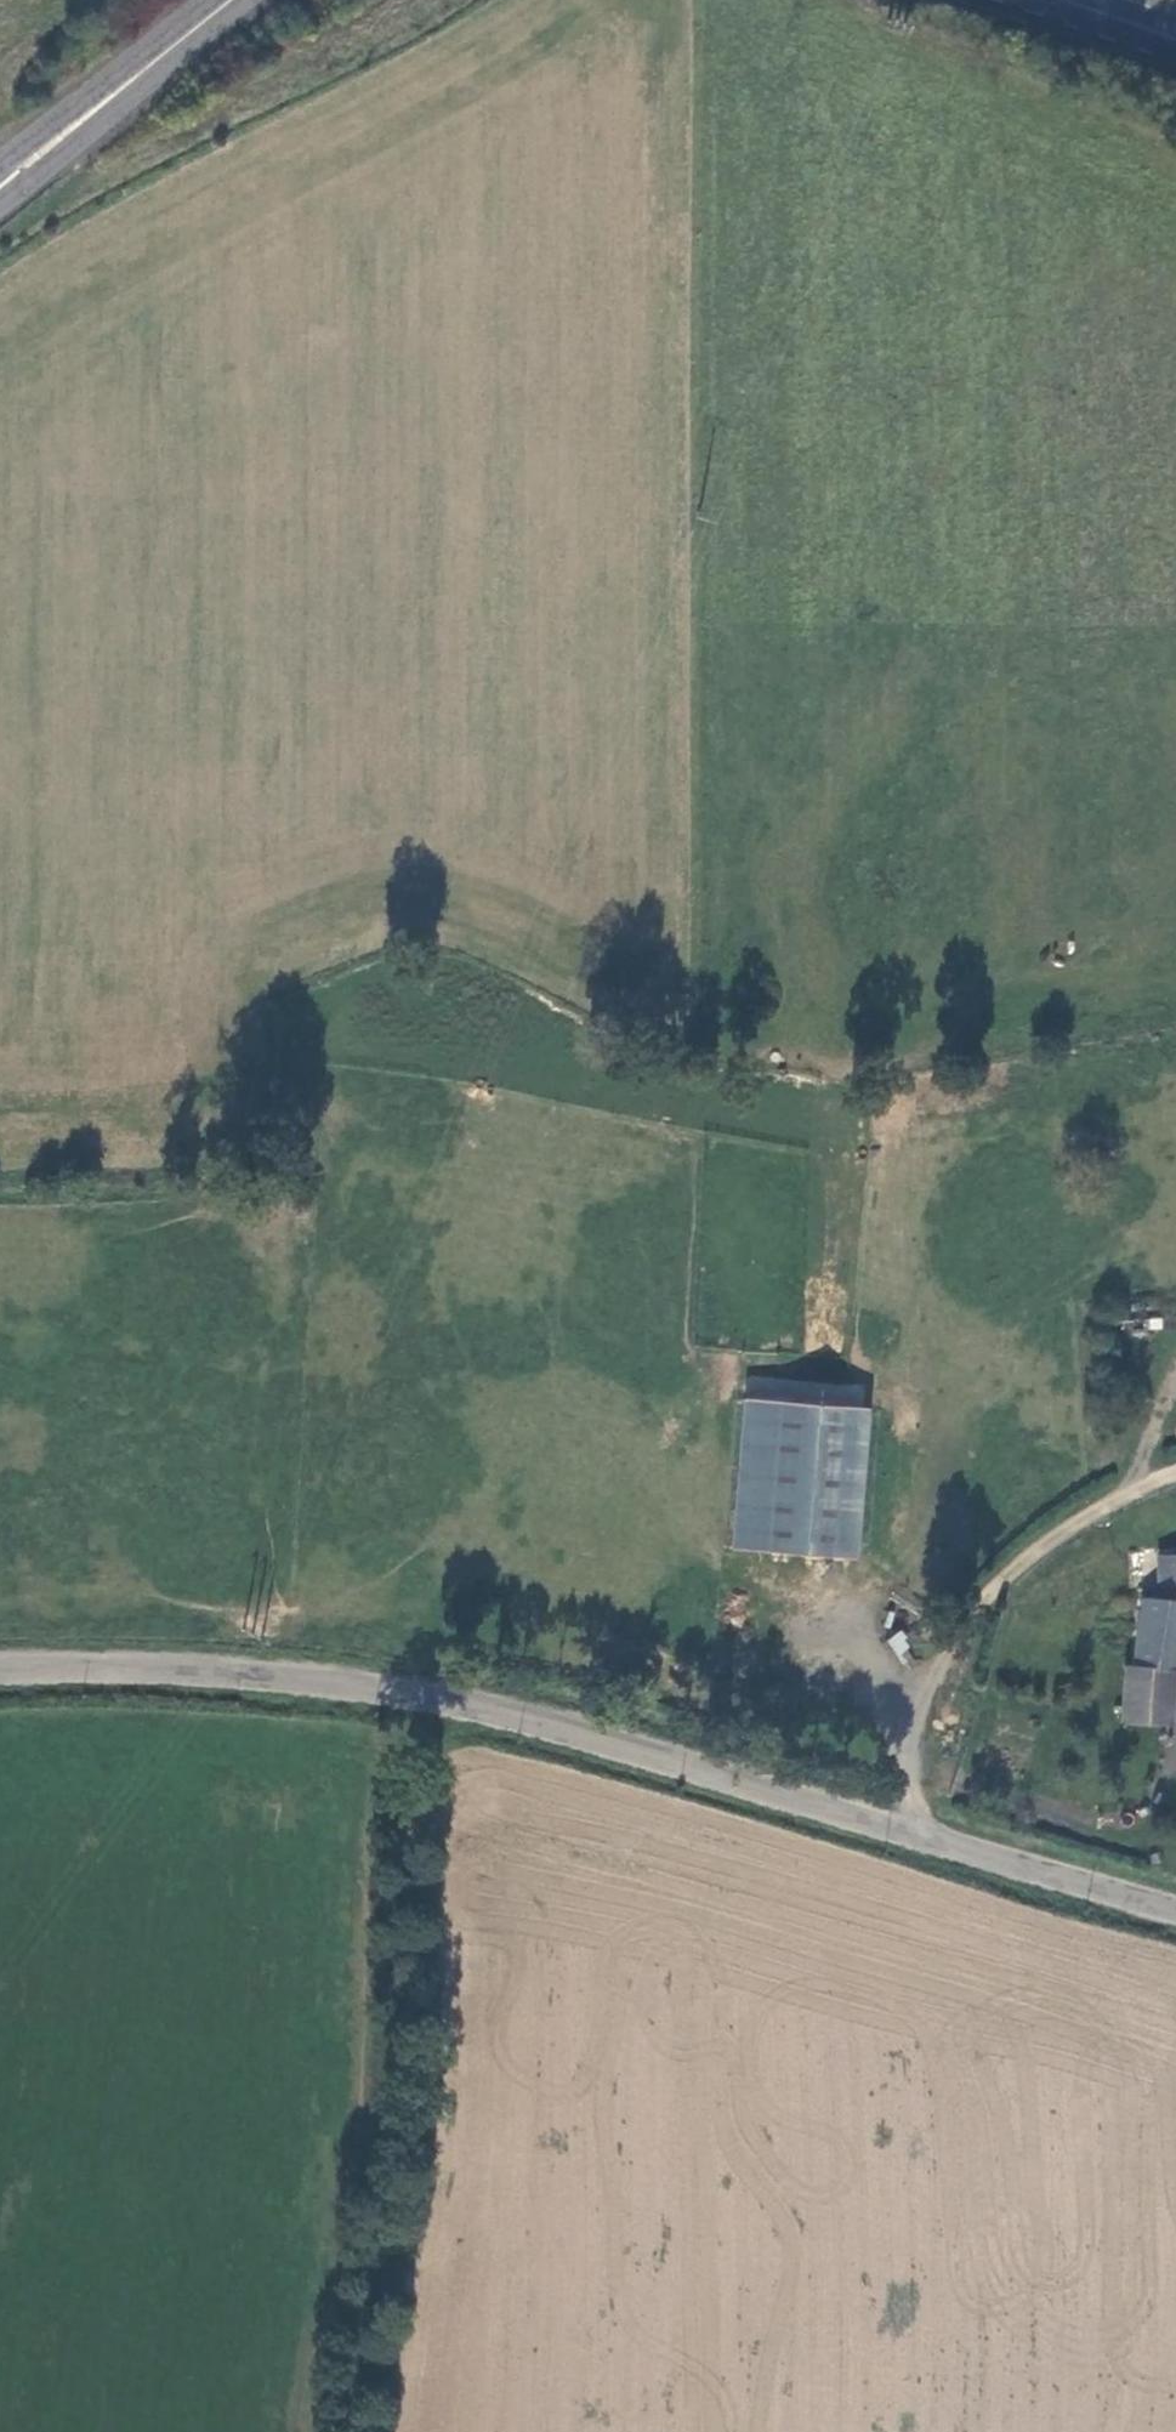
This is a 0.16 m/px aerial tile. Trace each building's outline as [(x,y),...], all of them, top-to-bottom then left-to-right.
[(858,1552),(867,1402),(746,1391),(735,1541),(858,1552)] [(1161,1552),(1161,1589),(1175,1588),(1175,1551),(1161,1552)] [(1148,1600),(1132,1664),(1175,1673),(1175,1606),(1148,1600)] [(1127,1722),(1170,1726),(1175,1681),(1175,1673),(1132,1664),(1127,1722)]
